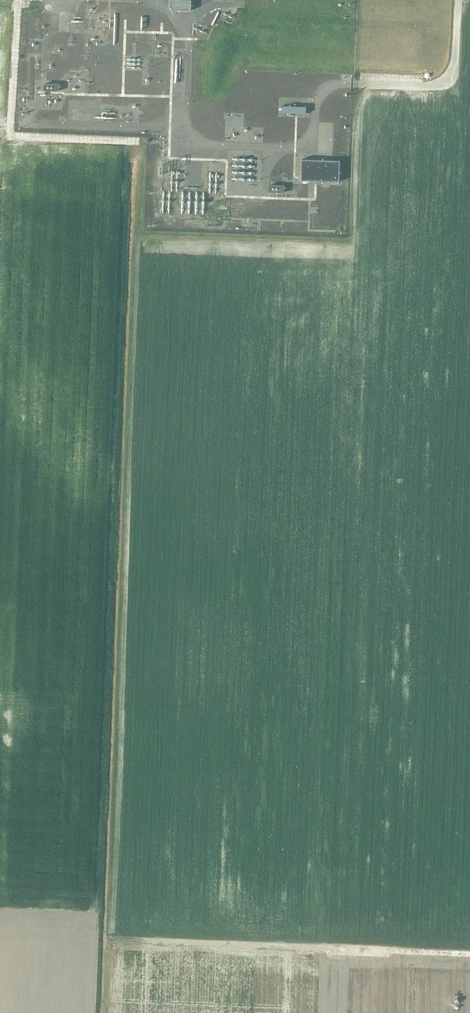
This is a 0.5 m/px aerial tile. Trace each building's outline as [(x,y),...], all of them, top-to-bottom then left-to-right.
[(192,11),(193,0),(172,0),(171,10),(192,11)] [(402,9),(415,9),(415,0),(410,0),(402,0),(402,9)] [(158,25),(158,12),(143,11),(142,30),(152,31),(152,25),(158,25)] [(457,90),(458,102),(466,102),(465,90),(457,90)] [(275,117),(275,126),(289,126),(289,117),(275,117)] [(327,137),(327,152),(340,153),(340,137),(327,137)] [(302,159),(302,180),(339,182),(340,161),(302,159)]
